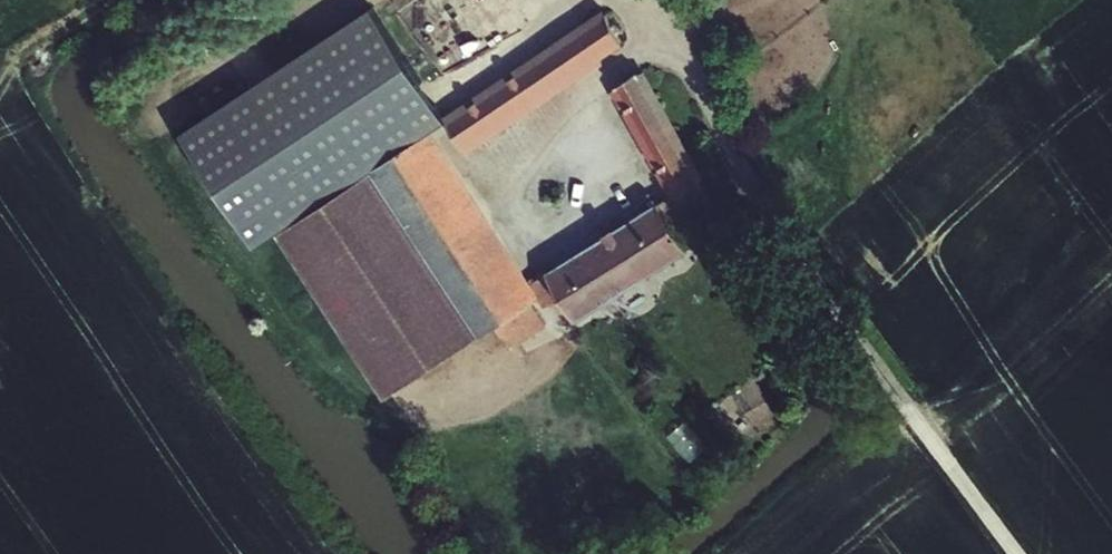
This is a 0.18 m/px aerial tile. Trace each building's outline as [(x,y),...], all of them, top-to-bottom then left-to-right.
[(640,43),(615,5),(452,112),(473,143),(609,54),(613,60),(640,43)] [(552,281),(580,323),(702,245),(688,220),(728,194),(651,64),(627,79),(691,186),(552,281)] [(372,139),(393,172),(452,263),(496,331),(552,294),(442,125),(428,134),(414,112),(372,139)] [(340,159),(360,192),(393,172),(372,139),(340,159)] [(496,331),(452,263),(421,283),(466,350),(496,331)] [(567,317),(552,294),(496,331),(511,354),(567,317)] [(695,458),(709,443),(687,422),(673,437),(695,458)]
